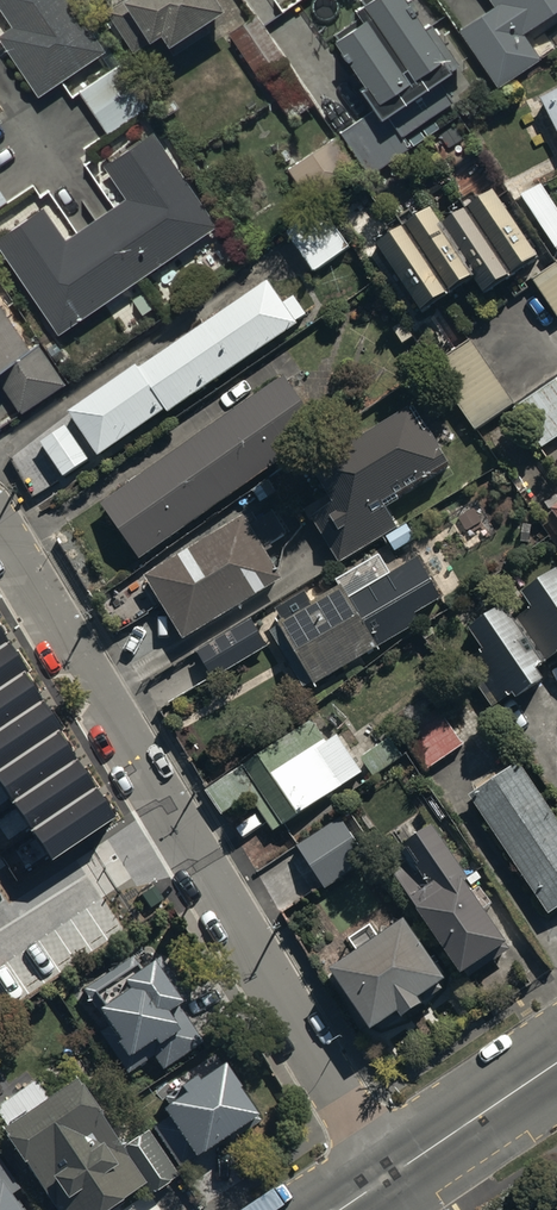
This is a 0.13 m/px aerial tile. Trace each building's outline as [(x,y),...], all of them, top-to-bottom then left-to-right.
[(64,0),(0,0),(0,18),(11,35),(0,43),(0,49),(36,103),(103,58),(64,0)] [(102,14),(130,55),(141,48),(146,54),(158,46),(166,57),(221,19),(208,0),(122,0),(102,14)] [(359,90),(355,92),(375,124),(385,118),(394,132),(447,99),(434,78),(453,66),(426,22),(414,30),(395,0),(376,0),(351,15),(358,27),(330,44),(359,90)] [(492,13),(458,36),(498,96),(540,67),(522,40),(556,17),(556,0),(484,0),(492,13)] [(258,25),(228,43),(257,89),(264,85),(289,125),(312,110),(258,25)] [(535,108),(556,147),(556,96),(535,108)] [(55,340),(213,234),(152,142),(103,175),(125,207),(63,249),(41,217),(0,245),(0,257),(55,340)] [(334,146),(288,177),(316,218),(362,187),(334,146)] [(522,204),(556,260),(556,214),(542,191),(522,204)] [(379,253),(423,317),(473,283),(485,300),(538,263),(493,198),(442,232),(432,217),(379,253)] [(556,322),(556,273),(534,288),(556,322)] [(69,421),(99,464),(163,420),(167,424),(299,334),(295,328),(305,321),(293,304),(283,311),(268,289),(141,376),(139,373),(69,421)] [(19,420),(65,391),(40,351),(28,359),(0,315),(0,390),(19,420)] [(472,339),(410,378),(454,446),(507,412),(534,454),(556,439),(556,378),(514,405),(472,339)] [(284,385),(101,512),(141,570),(324,443),(284,385)] [(312,525),(340,568),(401,532),(391,515),(451,479),(430,444),(424,448),(411,427),(315,484),(336,519),(312,525)] [(66,429),(41,446),(65,483),(91,466),(66,429)] [(253,522),(144,586),(181,649),(283,589),(263,556),(288,541),(275,520),(258,531),(253,522)] [(279,633),(317,693),(420,628),(417,623),(443,607),(416,565),(349,607),(342,596),(313,614),(306,602),(277,620),(284,630),(279,633)] [(544,656),(556,656),(556,579),(524,598),(529,608),(520,614),(544,656)] [(544,669),(504,612),(470,637),(481,653),(471,660),(509,714),(546,688),(537,674),(544,669)] [(52,860),(115,818),(0,627),(0,774),(52,860)] [(214,685),(267,653),(252,627),(198,659),(214,685)] [(442,713),(402,740),(427,777),(467,750),(442,713)] [(251,804),(274,836),(360,776),(337,742),(326,749),(312,730),(209,802),(224,823),(251,804)] [(402,763),(390,746),(362,765),(374,782),(402,763)] [(469,804),(546,922),(556,916),(556,830),(519,771),(469,804)] [(342,825),(298,852),(323,893),(368,866),(342,825)] [(414,906),(464,984),(510,953),(468,889),(472,886),(437,833),(389,864),(416,904),(414,906)] [(406,920),(331,971),(373,1032),(401,1013),(404,1018),(425,1003),(421,998),(446,981),(406,920)] [(132,949),(80,983),(109,1027),(102,1032),(125,1067),(151,1050),(161,1065),(202,1038),(173,993),(179,989),(151,946),(137,956),(132,949)] [(157,1128),(186,1172),(205,1160),(197,1147),(258,1108),(227,1057),(201,1074),(199,1070),(184,1080),(188,1086),(164,1101),(174,1117),(157,1128)] [(152,1121),(123,1140),(77,1066),(1,1114),(62,1209),(92,1209),(141,1179),(147,1187),(181,1165),(152,1121)] [(9,1189),(19,1183),(0,1155),(0,1209),(23,1209),(9,1189)]
